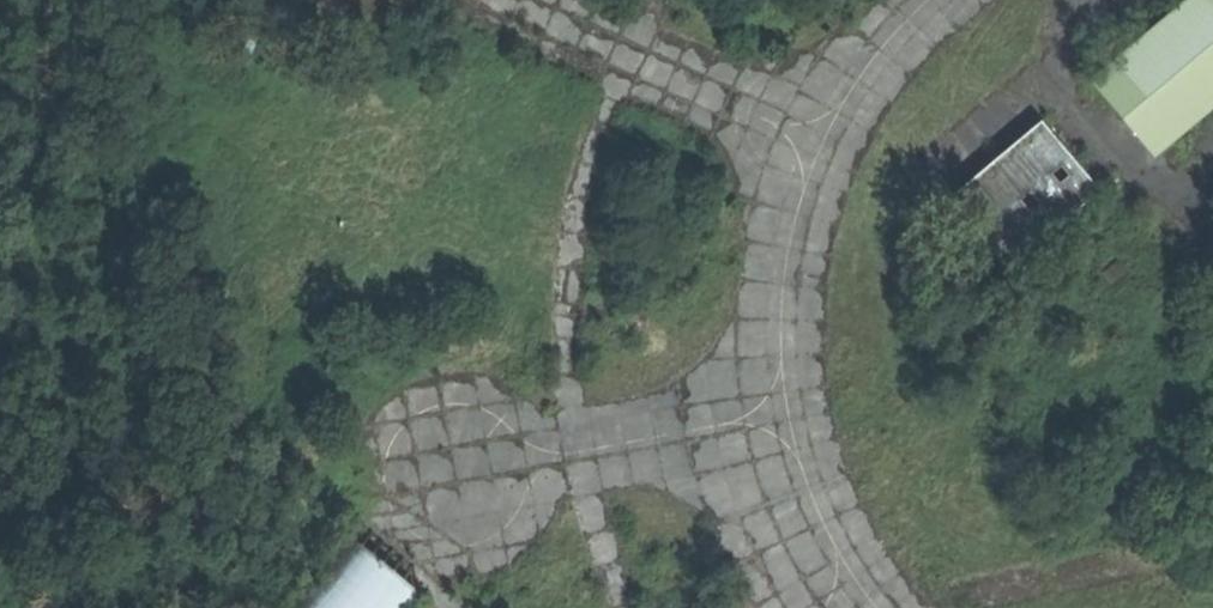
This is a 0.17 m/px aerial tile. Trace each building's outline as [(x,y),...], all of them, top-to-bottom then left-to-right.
[(1212,106),(1212,0),(1184,0),(1092,76),(1156,153),(1212,106)] [(1010,265),(1101,189),(1043,120),(952,196),(1010,265)] [(342,538),(287,607),(394,607),(408,590),(342,538)]
